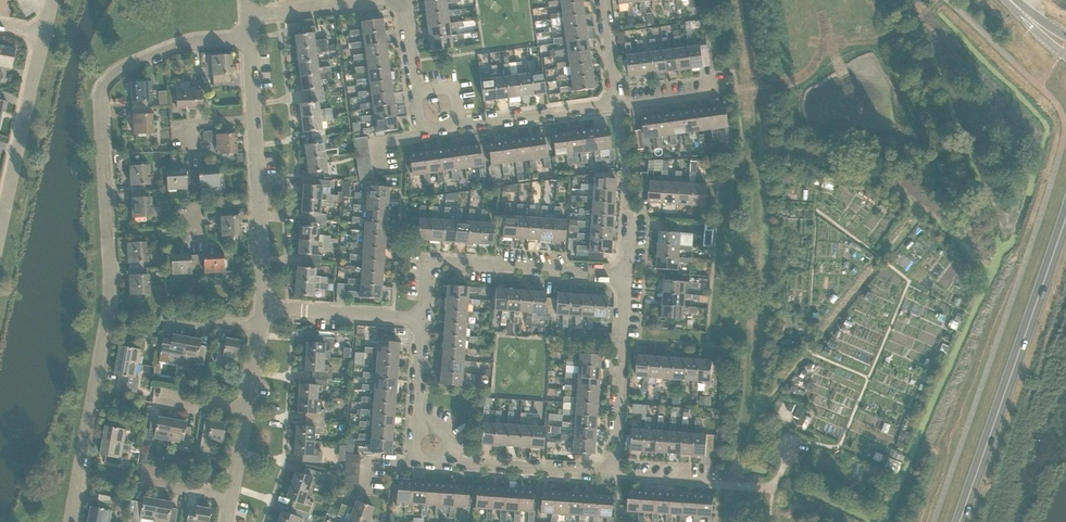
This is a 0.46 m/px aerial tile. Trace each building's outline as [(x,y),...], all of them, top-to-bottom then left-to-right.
[(424,2),(426,14),(447,11),(446,4),(446,0),(436,0),(424,2)] [(632,3),(632,0),(619,0),(620,4),(627,3),(629,16),(634,15),(632,3)] [(645,1),(644,1),(644,0),(632,0),(632,3),(639,2),(641,14),(646,14),(645,1)] [(657,0),(644,0),(644,1),(645,1),(652,0),(653,13),(658,12),(657,0)] [(582,2),(561,5),(562,17),(584,15),(582,2)] [(447,11),(426,14),(427,26),(449,23),(448,16),(447,11)] [(558,18),(550,19),(551,26),(552,32),(564,30),(586,27),(584,15),(562,17),(562,18),(558,18)] [(363,34),(384,31),(382,19),(361,22),(362,29),(349,31),(350,36),(363,34)] [(449,23),(427,26),(429,38),(451,35),(450,28),(449,23)] [(296,49),(327,45),(326,39),(314,41),(313,33),(316,33),(315,26),(302,28),(303,34),(295,35),(296,49)] [(586,27),(564,30),(565,37),(566,42),(587,39),(586,27)] [(364,46),(386,44),(384,31),(363,34),(364,41),(351,43),(352,48),(364,47),(364,46)] [(451,35),(429,38),(431,51),(452,48),(451,41),(464,39),(463,34),(451,35)] [(688,47),(691,69),(704,67),(701,46),(693,47),(692,34),(686,35),(688,47)] [(688,47),(681,48),(679,36),(674,37),(676,49),(679,70),(691,69),(688,47)] [(676,49),(669,50),(667,37),(662,38),(664,51),(667,72),(679,70),(676,49)] [(567,49),(554,51),(555,56),(567,54),(589,51),(587,39),(566,42),(567,49)] [(664,51),(657,51),(655,39),(650,40),(651,52),(654,74),(667,72),(664,51)] [(651,52),(644,53),(643,41),(637,41),(639,54),(642,75),(654,74),(651,52)] [(639,54),(632,55),(630,42),(625,43),(627,55),(629,77),(642,75),(639,54)] [(366,59),(387,56),(386,44),(364,46),(364,47),(365,54),(353,55),(353,61),(366,59)] [(15,49),(0,45),(0,65),(11,68),(15,49)] [(298,63),(317,60),(316,53),(328,51),(327,45),(296,49),(298,63)] [(507,50),(502,51),(503,64),(505,77),(508,98),(520,96),(517,75),(510,76),(509,63),(507,50)] [(589,51),(567,54),(568,61),(569,66),(591,64),(589,51)] [(213,86),(232,85),(230,55),(211,56),(213,86)] [(368,71),(389,68),(387,56),(366,59),(367,66),(354,68),(355,73),(368,71)] [(300,77),(331,72),(330,67),(318,68),(317,60),(298,63),(300,77)] [(521,62),(516,63),(517,75),(520,96),(533,95),(530,73),(522,74),(521,62)] [(591,64),(569,66),(569,67),(570,74),(571,79),(592,76),(591,64)] [(484,67),(479,67),(480,80),(483,101),(496,100),(493,78),(486,79),(484,67)] [(369,83),(391,80),(389,68),(368,71),(369,78),(356,80),(357,85),(369,83)] [(311,96),(324,94),(323,87),(320,88),(319,80),(332,79),(331,72),(300,77),(302,91),(310,90),(311,96)] [(542,72),(530,73),(533,95),(545,93),(542,72)] [(592,76),(571,79),(573,91),(594,88),(592,76)] [(505,77),(493,78),(496,100),(508,98),(505,77)] [(371,95),(392,93),(391,80),(369,83),(370,90),(358,92),(358,97),(371,96),(371,95)] [(133,108),(147,108),(147,101),(150,101),(149,82),(131,83),(132,102),(133,108)] [(195,92),(195,88),(176,89),(177,108),(202,106),(202,92),(195,92)] [(373,108),(394,105),(392,93),(371,95),(371,96),(372,103),(359,104),(360,110),(373,108)] [(301,118),(332,114),(331,108),(319,110),(318,102),(325,101),(324,94),(311,96),(312,103),(299,104),(301,118)] [(374,120),(396,117),(394,105),(373,108),(373,115),(361,117),(362,122),(374,120)] [(715,129),(717,129),(726,128),(727,138),(733,137),(731,126),(729,126),(726,106),(712,108),(715,129)] [(147,108),(133,108),(133,115),(134,134),(152,133),(151,114),(147,114),(147,108)] [(719,139),(717,129),(715,129),(712,108),(698,109),(701,131),(704,130),(712,129),(713,140),(719,139)] [(705,141),(704,130),(701,131),(698,109),(684,111),(687,133),(690,132),(698,131),(700,142),(705,141)] [(691,143),(690,132),(687,133),(684,111),(670,113),(673,135),(676,134),(684,133),(686,144),(691,143)] [(171,113),(159,113),(160,142),(172,142),(171,113)] [(677,145),(676,134),(673,135),(670,113),(657,115),(659,136),(662,136),(670,135),(672,146),(677,145)] [(312,137),(325,136),(324,129),(322,129),(321,122),(333,120),(332,114),(301,118),(303,132),(311,131),(312,137)] [(664,147),(662,136),(659,136),(657,115),(642,117),(645,138),(657,137),(658,148),(664,147)] [(374,120),(375,127),(363,129),(363,134),(397,130),(396,117),(374,120)] [(597,150),(599,150),(608,149),(609,160),(615,159),(613,147),(611,148),(608,127),(594,129),(597,150)] [(217,135),(216,129),(203,130),(203,142),(216,142),(217,154),(236,153),(235,134),(217,135)] [(601,161),(599,150),(597,150),(594,129),(580,131),(583,152),(586,152),(594,151),(595,161),(601,161)] [(587,163),(586,152),(583,152),(580,131),(566,133),(569,154),(572,154),(580,153),(581,163),(587,163)] [(573,164),(572,154),(569,154),(566,133),(552,135),(555,156),(566,154),(568,165),(573,164)] [(307,159),(337,155),(337,149),(324,150),(323,143),(326,143),(325,136),(312,137),(313,144),(305,145),(307,159)] [(532,159),(535,159),(543,158),(545,168),(550,168),(549,156),(546,157),(543,136),(529,138),(532,159)] [(354,145),(368,144),(367,137),(353,139),(354,145)] [(536,169),(535,159),(532,159),(529,138),(515,140),(518,161),(521,161),(529,159),(531,170),(536,169)] [(523,171),(521,161),(518,161),(515,140),(502,141),(505,163),(507,162),(516,161),(517,172),(523,171)] [(509,173),(507,162),(505,163),(502,141),(487,143),(490,165),(502,163),(503,174),(509,173)] [(355,152),(369,150),(368,144),(354,145),(355,152)] [(468,168),(470,168),(479,166),(480,177),(486,176),(484,165),(482,165),(479,145),(465,146),(468,168)] [(472,178),(470,168),(468,168),(465,146),(451,148),(454,170),(457,169),(465,168),(466,179),(472,178)] [(458,180),(457,169),(454,170),(451,148),(437,150),(440,172),(443,171),(451,170),(453,181),(458,180)] [(356,159),(370,157),(369,150),(355,152),(356,159)] [(444,182),(443,171),(440,172),(437,150),(423,152),(426,174),(429,173),(437,172),(439,183),(444,182)] [(430,184),(429,173),(426,174),(423,152),(409,154),(412,176),(423,174),(425,185),(430,184)] [(337,155),(307,159),(309,173),(327,171),(326,163),(338,161),(337,155)] [(357,165),(371,164),(370,157),(356,159),(357,165)] [(358,172),(372,170),(371,164),(357,165),(358,172)] [(131,192),(145,191),(145,185),(149,184),(147,165),(129,166),(130,185),(131,185),(131,192)] [(192,170),(193,184),(199,184),(200,188),(219,187),(218,168),(199,169),(199,170),(192,170)] [(665,181),(662,181),(653,180),(654,169),(648,169),(648,181),(650,181),(649,202),(663,203),(665,181)] [(193,184),(192,170),(186,171),(186,170),(166,171),(167,190),(187,189),(186,185),(193,184)] [(372,170),(358,172),(359,179),(373,177),(372,170)] [(679,182),(676,182),(667,181),(668,170),(662,170),(662,181),(665,181),(663,203),(677,204),(679,182)] [(693,183),(689,183),(681,182),(682,171),(676,171),(676,182),(679,182),(677,204),(691,205),(693,183)] [(693,183),(691,205),(706,206),(707,184),(695,183),(696,172),(690,172),(689,183),(693,183)] [(593,190),(615,192),(615,179),(594,177),(593,185),(581,184),(580,189),(593,190)] [(302,199),(333,201),(333,195),(321,194),(322,187),(330,187),(330,181),(314,180),(314,185),(303,185),(302,199)] [(366,198),(388,200),(389,187),(367,186),(367,193),(354,192),(354,197),(355,198),(355,202),(362,202),(362,198),(366,198)] [(614,204),(615,192),(593,190),(592,197),(580,196),(579,201),(592,202),(614,204)] [(145,191),(131,192),(131,198),(132,218),(150,217),(149,197),(146,198),(145,191)] [(387,212),(388,200),(366,198),(366,205),(353,205),(353,210),(365,211),(387,212)] [(332,207),(333,201),(302,199),(301,213),(309,213),(308,220),(321,221),(322,214),(320,213),(320,206),(332,207)] [(613,216),(614,204),(592,202),(591,209),(579,209),(579,214),(591,215),(613,216)] [(516,216),(509,216),(510,203),(505,203),(504,216),(502,237),(515,238),(516,216)] [(529,217),(521,217),(522,204),(517,204),(516,216),(515,238),(527,239),(529,217)] [(541,218),(534,218),(535,205),(529,205),(529,217),(527,239),(540,240),(541,218)] [(431,219),(424,218),(425,206),(420,206),(419,218),(417,240),(430,241),(431,219)] [(444,220),(443,220),(436,219),(437,207),(432,206),(431,219),(430,241),(442,242),(444,220)] [(554,219),(553,219),(546,219),(547,206),(542,206),(541,218),(540,240),(552,241),(554,219)] [(454,242),(456,221),(449,220),(450,208),(444,207),(443,220),(444,220),(442,242),(454,242)] [(554,219),(552,241),(565,242),(566,220),(558,219),(559,207),(554,207),(553,219),(554,219)] [(468,222),(461,221),(462,209),(457,208),(456,221),(454,242),(467,243),(468,222)] [(481,223),(480,223),(473,222),(474,210),(469,209),(468,222),(467,243),(479,244),(481,223)] [(481,223),(479,244),(492,245),(493,223),(486,223),(487,210),(481,210),(480,223),(481,223)] [(386,224),(387,212),(365,211),(365,218),(352,217),(352,222),(365,223),(386,224)] [(612,228),(613,216),(591,215),(591,222),(578,221),(578,226),(590,227),(612,228)] [(222,236),(240,235),(239,216),(221,217),(222,236)] [(321,228),(321,221),(308,220),(308,226),(300,226),(299,240),(330,242),(330,236),(318,235),(319,228),(321,228)] [(385,237),(386,224),(365,223),(364,230),(351,229),(351,234),(364,235),(385,237)] [(611,241),(612,228),(590,227),(590,234),(577,233),(577,238),(589,239),(611,241)] [(659,244),(680,245),(681,238),(693,239),(693,240),(703,241),(704,235),(681,233),(660,231),(659,244)] [(384,249),(385,237),(364,235),(363,242),(351,242),(350,247),(363,248),(384,249)] [(610,254),(611,241),(589,239),(589,246),(576,246),(576,251),(588,252),(610,254)] [(329,248),(330,242),(299,240),(298,254),(306,254),(305,261),(321,262),(321,255),(317,255),(317,247),(329,248)] [(129,269),(143,268),(143,262),(147,262),(145,242),(127,243),(128,263),(129,263),(129,269)] [(693,246),(680,245),(659,244),(658,256),(679,258),(680,250),(692,251),(693,246)] [(384,261),(384,249),(363,248),(362,255),(350,254),(349,259),(362,260),(384,261)] [(197,255),(198,269),(204,269),(204,273),(224,271),(223,253),(203,254),(203,255),(197,255)] [(198,269),(197,255),(190,255),(171,256),(172,274),(191,273),(191,269),(198,269)] [(692,258),(679,258),(658,256),(657,269),(678,270),(679,263),(692,264),(692,258)] [(383,274),(384,261),(362,260),(361,267),(349,266),(348,271),(361,272),(383,274)] [(320,269),(321,262),(305,261),(305,267),(297,267),(296,281),(327,283),(327,284),(333,284),(334,279),(327,278),(327,277),(315,276),(315,269),(320,269)] [(143,268),(129,269),(129,276),(130,295),(148,294),(147,275),(143,275),(143,268)] [(382,286),(383,274),(361,272),(360,279),(348,278),(348,284),(360,285),(360,284),(382,286)] [(664,293),(685,294),(686,287),(698,288),(699,283),(686,282),(665,280),(664,293)] [(326,289),(327,284),(327,283),(296,281),(295,295),(313,296),(314,288),(326,289)] [(360,284),(360,285),(360,292),(344,291),(344,284),(337,283),(336,294),(343,295),(343,296),(381,299),(382,286),(360,284)] [(467,299),(468,292),(480,293),(481,288),(468,287),(447,285),(446,298),(467,299)] [(506,311),(508,289),(495,288),(494,310),(501,311),(500,323),(506,324),(507,311),(506,311)] [(519,312),(520,290),(508,289),(506,311),(507,311),(514,312),(513,324),(518,324),(519,312)] [(531,313),(533,291),(520,290),(519,312),(526,312),(525,325),(530,325),(531,313)] [(550,314),(551,298),(545,298),(546,292),(533,291),(531,313),(538,313),(538,326),(543,326),(544,314),(544,313),(550,314)] [(568,315),(570,294),(557,293),(557,298),(551,298),(550,314),(555,314),(555,315),(563,315),(562,327),(567,328),(568,315)] [(685,307),(685,306),(685,294),(664,293),(663,305),(685,307)] [(581,316),(582,295),(570,294),(568,315),(575,316),(575,328),(580,329),(581,316)] [(593,317),(595,295),(582,295),(581,316),(588,317),(587,329),(592,330),(593,317)] [(593,317),(600,318),(599,330),(605,330),(605,318),(606,318),(607,296),(595,295),(593,317)] [(480,300),(467,299),(446,298),(445,310),(467,312),(467,311),(467,304),(480,305),(480,300)] [(697,307),(685,306),(685,307),(663,305),(662,318),(684,319),(684,312),(697,313),(697,307)] [(479,312),(467,311),(467,312),(445,310),(444,322),(466,324),(466,317),(479,318),(479,312)] [(478,325),(466,324),(444,322),(443,335),(465,336),(465,329),(478,330),(478,325)] [(183,357),(187,337),(172,334),(171,340),(163,339),(159,361),(168,363),(169,355),(183,357)] [(477,337),(465,336),(443,335),(442,347),(464,348),(464,341),(477,342),(477,337)] [(159,345),(160,338),(151,336),(149,344),(159,345)] [(306,356),(324,358),(324,350),(329,351),(329,348),(333,349),(334,337),(315,336),(314,343),(307,342),(306,356)] [(187,337),(183,357),(197,360),(196,364),(203,365),(206,346),(200,345),(201,340),(187,337)] [(237,361),(240,341),(226,338),(225,344),(218,343),(215,361),(222,363),(223,359),(237,361)] [(790,348),(790,340),(781,339),(780,347),(790,348)] [(116,360),(137,364),(139,350),(143,351),(144,344),(126,340),(125,347),(119,346),(116,360)] [(376,353),(398,355),(399,342),(377,341),(377,348),(364,347),(364,353),(376,354),(376,353)] [(476,349),(464,348),(442,347),(441,359),(463,361),(464,354),(476,354),(476,349)] [(364,353),(354,352),(354,364),(363,365),(364,353)] [(372,360),(371,366),(376,366),(397,367),(398,355),(376,353),(376,354),(376,361),(372,360)] [(578,366),(600,367),(601,355),(579,353),(578,361),(566,360),(565,365),(578,366)] [(649,378),(650,356),(638,355),(636,377),(644,377),(643,390),(648,390),(649,378)] [(323,365),(324,358),(306,356),(305,371),(313,371),(312,378),(327,379),(331,379),(332,368),(328,368),(328,366),(323,365)] [(661,378),(663,357),(650,356),(649,378),(656,378),(655,391),(661,391),(661,378)] [(674,379),(675,358),(663,357),(661,378),(669,379),(668,391),(673,392),(674,379)] [(686,380),(687,358),(675,358),(674,379),(681,380),(680,392),(685,393),(686,380)] [(698,381),(700,359),(687,358),(686,380),(693,381),(692,393),(698,394),(698,381)] [(476,362),(463,361),(441,359),(440,372),(462,373),(463,366),(475,367),(476,362)] [(698,381),(706,382),(705,394),(710,394),(711,382),(713,360),(700,359),(698,381)] [(134,377),(137,364),(116,360),(114,374),(120,375),(117,389),(136,392),(138,378),(134,377)] [(396,380),(397,367),(376,366),(375,373),(362,372),(362,377),(375,378),(396,380)] [(599,380),(600,367),(578,366),(577,373),(565,372),(565,377),(577,378),(599,380)] [(801,379),(807,370),(803,367),(796,375),(801,379)] [(475,374),(462,373),(440,372),(440,384),(461,386),(462,378),(474,379),(475,374)] [(327,379),(312,378),(308,378),(307,385),(299,384),(298,398),(316,399),(317,392),(322,392),(322,390),(326,390),(327,379)] [(396,392),(396,380),(375,378),(374,385),(362,384),(361,390),(374,391),(374,390),(396,392)] [(598,392),(599,380),(577,378),(577,385),(564,385),(564,390),(576,391),(598,392)] [(395,404),(396,392),(374,390),(374,391),(373,398),(361,397),(360,402),(373,403),(395,404)] [(597,404),(598,392),(576,391),(576,398),(563,397),(563,402),(575,403),(597,404)] [(701,395),(701,403),(711,404),(712,395),(701,395)] [(316,407),(316,399),(298,398),(297,412),(305,413),(305,420),(324,421),(325,410),(321,409),(321,407),(316,407)] [(532,426),(524,425),(526,400),(521,400),(519,425),(518,447),(530,448),(532,426)] [(394,417),(395,404),(373,403),(372,410),(360,409),(360,414),(372,415),(394,417)] [(596,417),(597,404),(575,403),(575,410),(562,409),(562,414),(574,415),(575,415),(596,417)] [(797,403),(793,414),(800,416),(804,406),(797,403)] [(495,423),(487,423),(488,410),(483,410),(482,422),(480,444),(493,445),(495,423)] [(507,424),(500,424),(501,411),(495,411),(495,423),(493,445),(505,446),(507,424)] [(519,425),(512,424),(513,412),(508,412),(507,424),(505,446),(518,447),(519,425)] [(532,426),(530,448),(543,448),(544,427),(537,426),(538,414),(532,413),(532,426)] [(805,414),(800,423),(808,426),(812,417),(805,414)] [(393,429),(394,417),(372,415),(372,422),(359,421),(359,427),(371,428),(371,427),(393,429)] [(595,429),(596,417),(575,415),(574,415),(574,422),(562,422),(561,427),(574,428),(595,429)] [(645,430),(638,429),(639,417),(634,416),(633,429),(631,450),(644,451),(645,430)] [(168,440),(172,419),(158,417),(157,423),(150,421),(147,440),(154,441),(154,437),(168,440)] [(658,431),(657,431),(650,430),(651,418),(646,417),(645,430),(644,451),(656,452),(658,431)] [(670,431),(663,431),(664,418),(658,418),(657,431),(658,431),(656,452),(668,453),(670,431)] [(172,419),(168,440),(182,442),(181,446),(188,447),(191,429),(185,428),(186,422),(172,419)] [(682,432),(675,432),(676,419),(671,419),(670,431),(668,453),(681,454),(682,432)] [(323,432),(324,421),(305,420),(304,427),(296,426),(295,440),(313,441),(314,434),(319,434),(319,432),(323,432)] [(695,433),(694,433),(687,433),(688,420),(683,420),(682,432),(681,454),(693,455),(695,433)] [(102,440),(123,444),(125,430),(129,431),(130,424),(112,421),(110,427),(105,426),(102,440)] [(222,444),(226,423),(211,421),(210,426),(204,425),(199,450),(211,452),(213,442),(222,444)] [(695,433),(693,455),(706,456),(707,434),(700,434),(701,421),(695,421),(694,433),(695,433)] [(392,441),(393,429),(371,427),(371,428),(371,435),(358,434),(358,439),(370,440),(392,441)] [(595,441),(595,429),(574,428),(573,435),(561,434),(560,439),(573,440),(595,441)] [(120,457),(123,444),(102,440),(99,454),(105,455),(104,462),(123,465),(124,458),(120,457)] [(313,449),(313,441),(295,440),(294,454),(302,455),(302,462),(321,463),(322,452),(318,451),(318,449),(313,449)] [(391,454),(392,441),(370,440),(370,447),(357,446),(357,451),(369,452),(391,454)] [(594,454),(595,441),(573,440),(572,447),(560,446),(559,452),(572,452),(572,453),(594,454)] [(295,472),(290,485),(307,491),(312,492),(315,483),(321,485),(325,475),(305,468),(303,474),(295,472)] [(410,503),(412,482),(398,481),(396,502),(408,503),(407,514),(412,515),(413,504),(410,503)] [(424,504),(426,483),(412,482),(410,503),(413,504),(421,504),(421,515),(426,515),(427,505),(424,504)] [(438,505),(440,484),(426,483),(424,504),(427,505),(435,505),(435,516),(440,516),(441,506),(438,505)] [(452,506),(454,485),(440,484),(438,505),(441,506),(449,506),(448,517),(454,517),(455,507),(452,506)] [(305,498),(307,491),(290,485),(286,498),(293,501),(291,507),(309,514),(313,503),(309,502),(309,500),(305,498)] [(452,506),(455,507),(463,507),(462,518),(468,518),(469,507),(466,507),(468,486),(454,485),(452,506)] [(489,509),(491,487),(476,486),(475,508),(486,509),(486,520),(491,520),(492,509),(489,509)] [(503,510),(505,488),(491,487),(489,509),(492,509),(500,510),(500,521),(505,521),(506,510),(503,510)] [(517,511),(519,489),(505,488),(503,510),(506,510),(514,511),(513,521),(519,521),(520,511),(517,511)] [(520,511),(528,512),(527,521),(533,521),(534,512),(531,511),(533,490),(519,489),(517,511),(520,511)] [(644,491),(629,490),(628,511),(639,512),(638,521),(644,521),(645,512),(642,512),(644,491)] [(555,492),(541,491),(540,513),(551,513),(551,521),(556,521),(557,514),(554,514),(555,492)] [(657,492),(644,491),(642,512),(645,512),(653,513),(652,521),(658,521),(659,513),(656,513),(657,492)] [(569,493),(555,492),(554,514),(557,514),(565,514),(565,521),(570,521),(571,515),(568,515),(569,493)] [(671,492),(657,492),(656,513),(659,513),(667,514),(666,521),(672,521),(673,514),(670,514),(671,492)] [(685,493),(671,492),(670,514),(673,514),(681,515),(680,521),(686,521),(686,515),(684,515),(685,493)] [(583,494),(569,493),(568,515),(571,515),(579,515),(579,521),(584,521),(585,516),(582,516),(583,494)] [(699,494),(685,493),(684,515),(686,515),(695,516),(694,521),(700,521),(700,516),(698,516),(699,494)] [(597,495),(583,494),(582,516),(585,516),(593,516),(593,521),(598,521),(599,517),(596,517),(597,495)] [(700,516),(709,517),(708,521),(714,521),(714,517),(712,516),(713,495),(699,494),(698,516),(700,516)] [(599,517),(607,517),(607,521),(612,521),(613,517),(610,517),(612,496),(597,495),(596,517),(599,517)] [(154,520),(158,499),(143,497),(142,503),(136,502),(133,520),(140,521),(140,517),(154,520)] [(154,520),(167,521),(175,521),(177,509),(171,508),(172,502),(158,499),(154,520)] [(337,509),(368,521),(373,508),(353,500),(351,508),(339,503),(337,509)] [(114,504),(109,503),(97,501),(96,507),(90,506),(88,520),(97,521),(108,521),(111,510),(114,511),(116,504),(114,504)] [(210,509),(196,506),(195,512),(188,511),(186,521),(208,521),(210,509)] [(309,514),(291,507),(289,514),(281,511),(277,521),(306,521),(309,514)] [(368,521),(337,509),(335,515),(346,519),(345,521),(368,521)]
